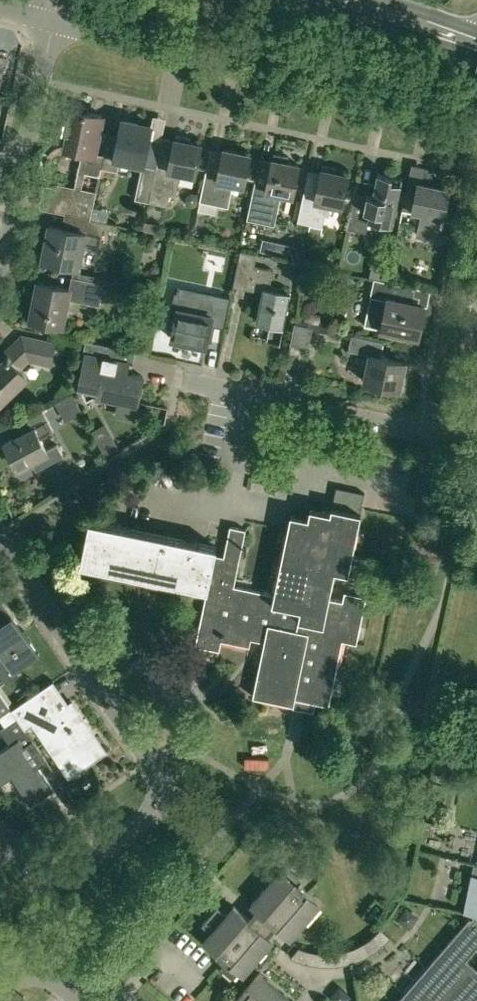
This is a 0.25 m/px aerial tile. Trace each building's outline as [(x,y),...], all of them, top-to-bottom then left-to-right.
[(65,147),(82,151),(78,169),(100,174),(102,167),(105,153),(95,151),(103,114),(88,111),(89,105),(68,101),(62,131),(68,133),(65,147)] [(151,190),(158,158),(161,142),(149,139),(152,125),(122,119),(119,135),(109,133),(105,153),(102,167),(117,170),(119,159),(144,164),(137,196),(149,198),(151,190)] [(169,202),(171,194),(176,195),(181,172),(195,175),(202,143),(175,138),(170,161),(158,158),(151,190),(149,198),(169,202)] [(217,215),(219,204),(225,205),(230,182),(244,185),(251,153),(224,148),(219,171),(207,168),(198,211),(217,215)] [(256,178),(247,218),(275,224),(282,193),(293,195),(299,164),(288,161),(289,155),(275,152),(273,158),(268,181),(256,178)] [(348,174),(337,172),(338,167),(323,164),(322,169),(317,192),(305,189),(298,221),(323,226),(328,202),(342,205),(348,174)] [(378,173),(373,195),(355,191),(348,227),(366,231),(369,219),(380,222),(381,218),(394,220),(403,177),(378,173)] [(418,235),(439,240),(450,187),(419,181),(417,189),(407,187),(403,208),(422,212),(418,235)] [(63,187),(57,211),(65,213),(91,218),(96,194),(63,187)] [(50,224),(43,259),(79,267),(84,242),(100,245),(105,221),(91,218),(65,213),(62,226),(50,224)] [(158,226),(159,223),(152,221),(145,220),(144,226),(143,230),(153,232),(157,233),(158,226)] [(107,222),(105,221),(104,227),(117,230),(119,224),(107,222)] [(291,244),(279,241),(277,254),(288,257),(291,244)] [(274,269),(255,265),(258,253),(241,250),(239,262),(238,262),(234,282),(250,285),(250,284),(263,287),(257,320),(271,323),(267,339),(281,342),(291,292),(270,288),(274,269)] [(77,289),(38,281),(31,318),(62,324),(68,297),(100,304),(104,282),(79,277),(77,289)] [(415,286),(383,279),(375,278),(365,325),(419,336),(425,305),(412,302),(415,286)] [(178,307),(172,337),(207,345),(211,323),(225,326),(231,298),(203,292),(199,311),(178,307)] [(291,343),(309,347),(313,326),(295,322),(291,343)] [(384,341),(352,334),(349,349),(371,354),(365,381),(400,388),(405,361),(381,356),(384,341)] [(0,357),(2,362),(0,364),(0,401),(27,375),(19,367),(28,357),(50,362),(54,343),(23,336),(0,357)] [(143,375),(131,373),(127,372),(129,361),(132,349),(124,348),(86,340),(81,365),(85,366),(80,388),(86,399),(96,394),(120,399),(120,402),(137,406),(143,375)] [(55,404),(61,414),(76,405),(71,395),(55,404)] [(24,432),(5,442),(18,467),(32,460),(37,469),(64,455),(58,443),(47,449),(41,437),(54,430),(42,407),(18,420),(24,432)] [(332,506),(361,512),(362,508),(365,492),(336,486),(333,502),(332,506)] [(294,704),(296,697),(308,700),(316,702),(330,705),(334,682),(341,651),(343,639),(357,642),(361,623),(367,595),(345,591),(343,600),(330,597),(335,570),(349,573),(361,512),(332,506),(331,511),(321,509),(310,507),(309,516),(291,512),(291,513),(291,514),(288,526),(288,528),(285,542),(284,547),(282,558),(280,564),(278,575),(275,590),(275,593),(271,592),(262,590),(260,590),(234,585),(239,564),(240,558),(246,528),(230,525),(223,561),(214,559),(217,545),(210,544),(200,542),(196,541),(114,524),(110,523),(90,519),(85,543),(84,548),(81,562),(98,565),(103,566),(114,569),(119,570),(129,572),(133,573),(147,576),(151,576),(160,578),(164,579),(192,585),(196,586),(205,588),(207,588),(200,624),(196,644),(220,649),(222,639),(230,641),(250,645),(251,637),(265,640),(263,648),(260,661),(253,695),(294,704)] [(40,653),(0,595),(0,650),(4,655),(0,658),(0,671),(6,681),(19,673),(16,669),(40,653)] [(12,708),(18,717),(25,728),(34,722),(58,758),(73,749),(83,764),(78,767),(79,768),(95,757),(92,753),(103,745),(72,701),(60,709),(55,701),(56,700),(46,685),(12,708)] [(12,708),(0,691),(0,716),(12,708)] [(0,716),(0,718),(6,726),(18,717),(12,708),(0,716)] [(25,728),(18,717),(6,726),(0,729),(10,744),(0,751),(0,778),(9,771),(31,803),(54,788),(36,762),(33,764),(21,747),(33,739),(25,728)] [(420,829),(433,832),(435,820),(423,818),(420,829)] [(251,903),(291,938),(321,903),(299,883),(303,879),(281,860),(268,874),(273,878),(251,903)] [(472,872),(464,910),(474,913),(473,917),(470,916),(427,965),(424,963),(403,988),(406,990),(396,1000),(476,1000),(476,873),(472,872)] [(238,969),(243,974),(274,939),(234,904),(227,913),(218,905),(202,923),(211,931),(204,939),(228,961),(224,966),(234,974),(238,969)] [(356,945),(351,947),(347,948),(343,949),(339,950),(334,951),(330,951),(326,951),(322,951),(318,950),(313,950),(309,948),(304,947),(299,945),(291,955),(294,957),(298,959),(303,960),(307,961),(314,963),(318,964),(322,964),(330,964),(337,963),(344,962),(352,960),(355,959),(359,958),(366,955),(370,953),(373,950),(380,946),(386,940),(391,935),(381,926),(378,930),(375,932),(372,935),(369,938),(365,940),(360,943),(356,945)] [(260,971),(235,1000),(295,1000),(260,971)]
